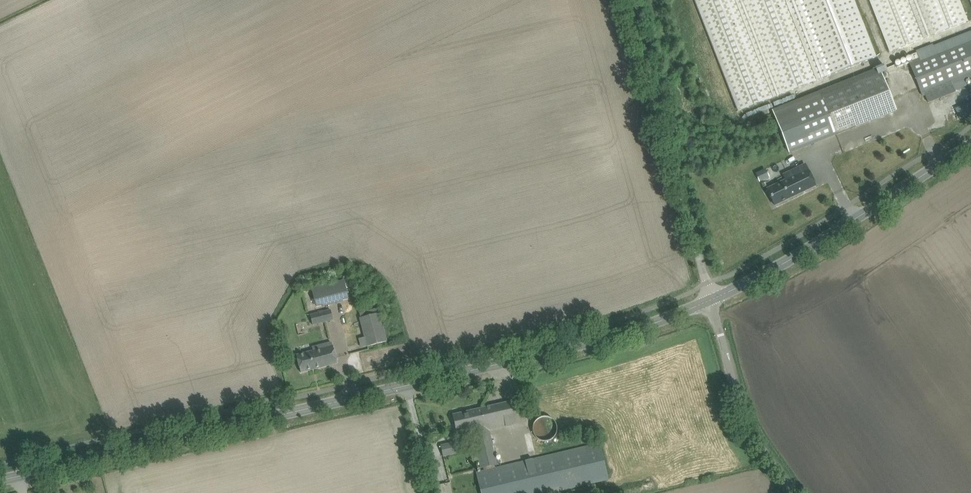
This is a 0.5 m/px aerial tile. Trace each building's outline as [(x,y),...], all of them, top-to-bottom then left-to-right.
[(739,111),(817,80),(827,76),(877,57),(854,0),(695,0),(739,111)] [(967,21),(959,0),(870,0),(890,51),(924,38),(933,34),(967,21)] [(925,94),(928,102),(955,92),(952,84),(970,76),(970,31),(953,39),(955,44),(925,56),(919,58),(912,61),(910,62),(919,86),(923,95),(925,94)] [(821,96),(836,134),(896,110),(881,73),(821,96)] [(832,135),(817,98),(774,115),(789,152),(832,135)] [(767,189),(774,204),(815,185),(805,164),(783,174),(786,180),(767,189)] [(764,169),(756,173),(760,181),(768,177),(764,169)] [(312,289),(316,305),(348,297),(344,280),(312,289)] [(360,313),(361,319),(368,346),(387,341),(381,314),(378,315),(377,309),(360,313)] [(297,355),(301,372),(338,363),(333,345),(332,346),(331,342),(322,344),(323,348),(297,355)] [(359,352),(351,352),(352,368),(359,367),(359,352)] [(453,414),(455,424),(457,431),(469,428),(471,434),(474,433),(482,468),(484,467),(484,470),(477,472),(481,492),(550,492),(594,483),(608,480),(600,443),(585,447),(496,468),(495,465),(497,464),(489,430),(516,424),(513,411),(511,401),(453,414)] [(533,428),(533,429),(533,430),(533,431),(533,432),(534,433),(534,434),(535,435),(535,436),(536,436),(536,437),(537,438),(538,439),(539,439),(540,440),(541,440),(542,440),(544,441),(545,441),(547,440),(548,440),(550,440),(551,439),(552,438),(553,438),(553,437),(554,436),(555,435),(556,434),(556,433),(556,432),(556,431),(557,430),(557,429),(557,428),(556,427),(556,426),(556,425),(555,423),(554,422),(553,420),(552,420),(551,419),(551,418),(550,418),(548,417),(546,417),(545,417),(544,417),(543,417),(541,418),(540,418),(538,419),(537,420),(536,420),(536,421),(535,422),(534,423),(534,424),(534,425),(533,426),(533,427),(533,428)] [(442,446),(444,456),(459,452),(457,443),(442,446)]
